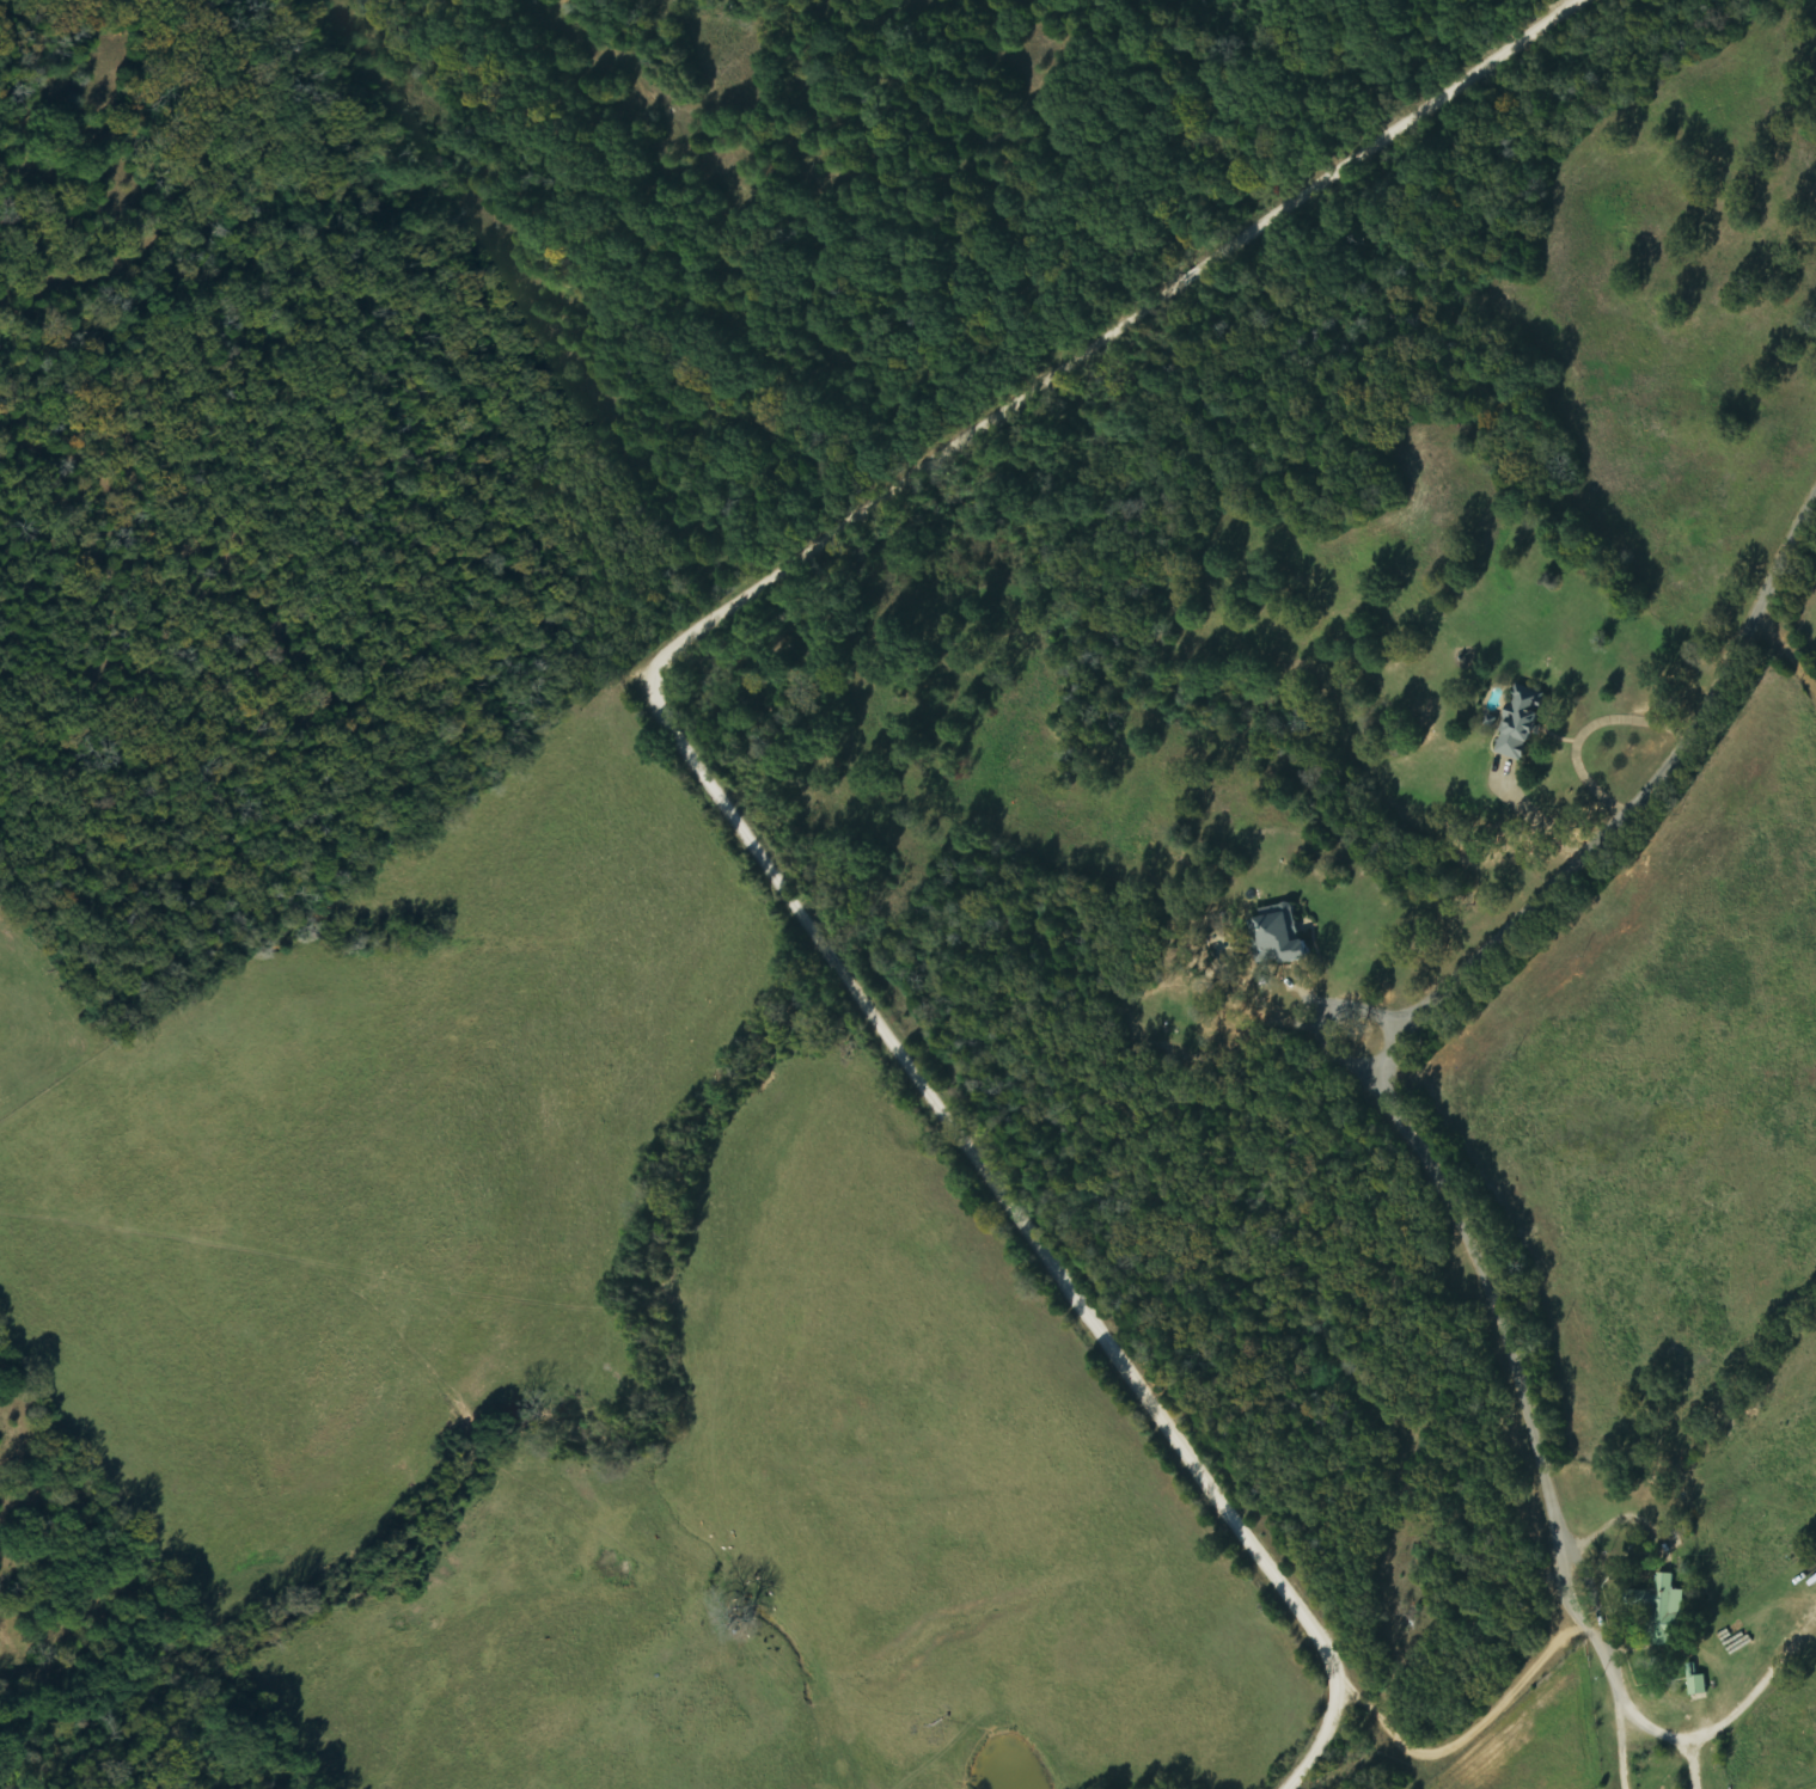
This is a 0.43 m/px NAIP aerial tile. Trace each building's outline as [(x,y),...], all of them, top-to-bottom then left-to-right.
[(1498,752),(1526,762),(1533,742),(1537,744),(1553,694),(1521,683),(1498,752)] [(1252,922),(1262,963),(1288,957),(1289,964),(1317,957),(1313,940),(1305,942),(1296,903),(1263,910),(1265,918),(1252,922)] [(1688,1591),(1677,1590),(1677,1575),(1660,1574),(1658,1638),(1651,1637),(1651,1646),(1673,1646),(1673,1638),(1686,1638),(1688,1591)] [(1699,1677),(1697,1665),(1689,1666),(1693,1697),(1711,1694),(1709,1676),(1699,1677)]
